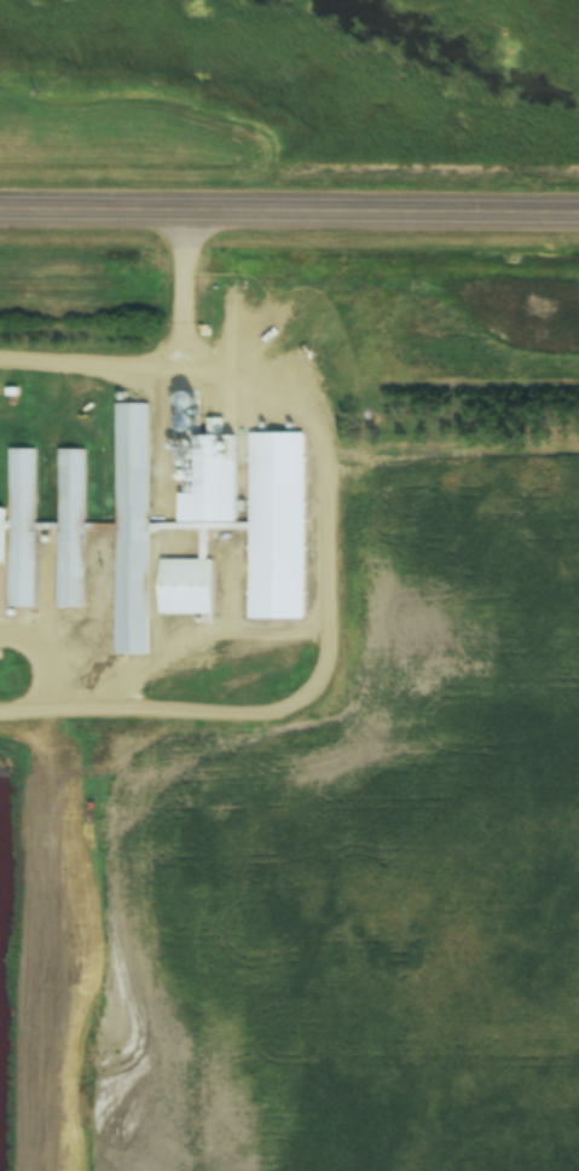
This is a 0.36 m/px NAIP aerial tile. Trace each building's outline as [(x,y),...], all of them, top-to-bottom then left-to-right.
[(116,654),(149,654),(150,404),(117,404),(116,654)] [(193,427),(191,414),(181,415),(182,429),(193,427)] [(306,437),(250,437),(250,617),(306,617),(306,437)] [(9,608),(36,608),(36,449),(10,449),(9,608)] [(87,450),(60,450),(58,608),(86,608),(87,450)] [(213,616),(214,559),(211,559),(211,526),(182,526),(182,525),(171,524),(171,530),(201,530),(200,560),(161,560),(161,615),(213,616)]
